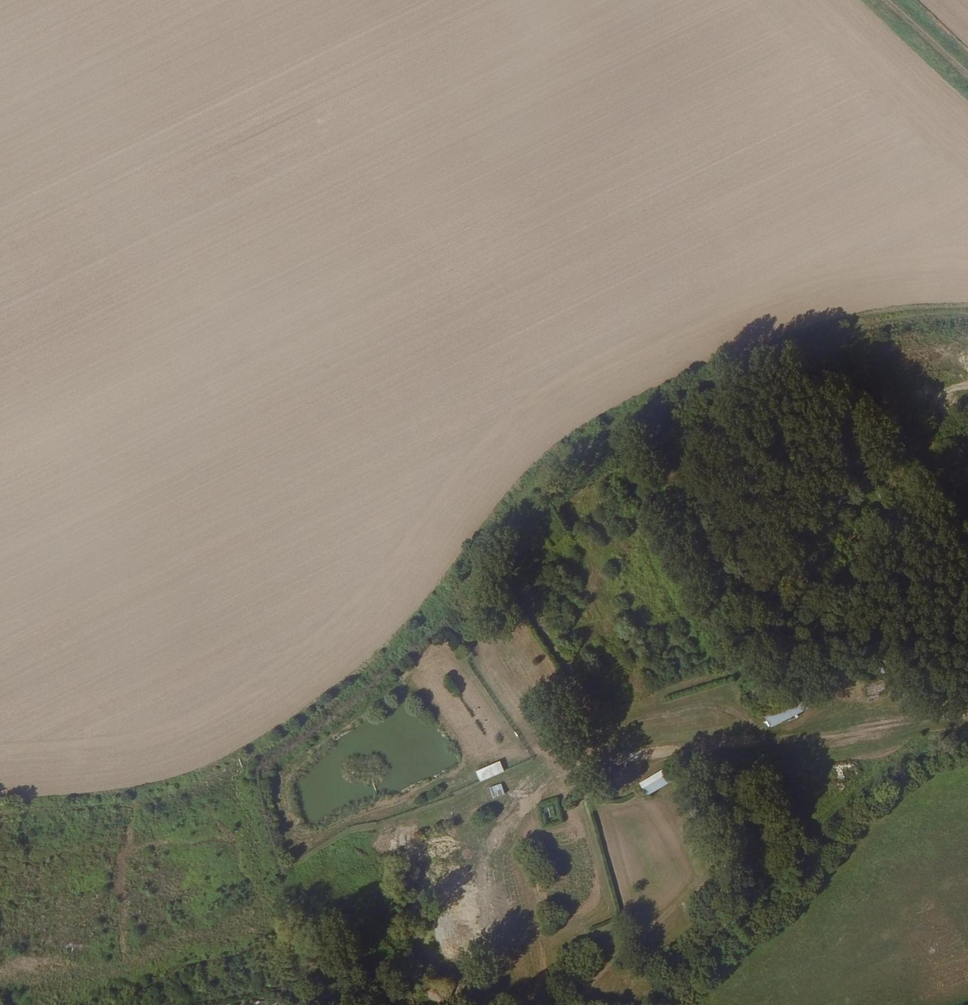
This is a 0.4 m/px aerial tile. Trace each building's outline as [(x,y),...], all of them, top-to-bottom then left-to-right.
[(842,491),(834,504),(846,512),(854,499),(842,491)] [(763,711),(771,727),(815,705),(807,690),(763,711)] [(480,781),(505,771),(500,760),(476,770),(480,781)] [(645,794),(672,782),(666,768),(639,780),(645,794)] [(502,783),(490,786),(494,799),(506,796),(502,783)]
